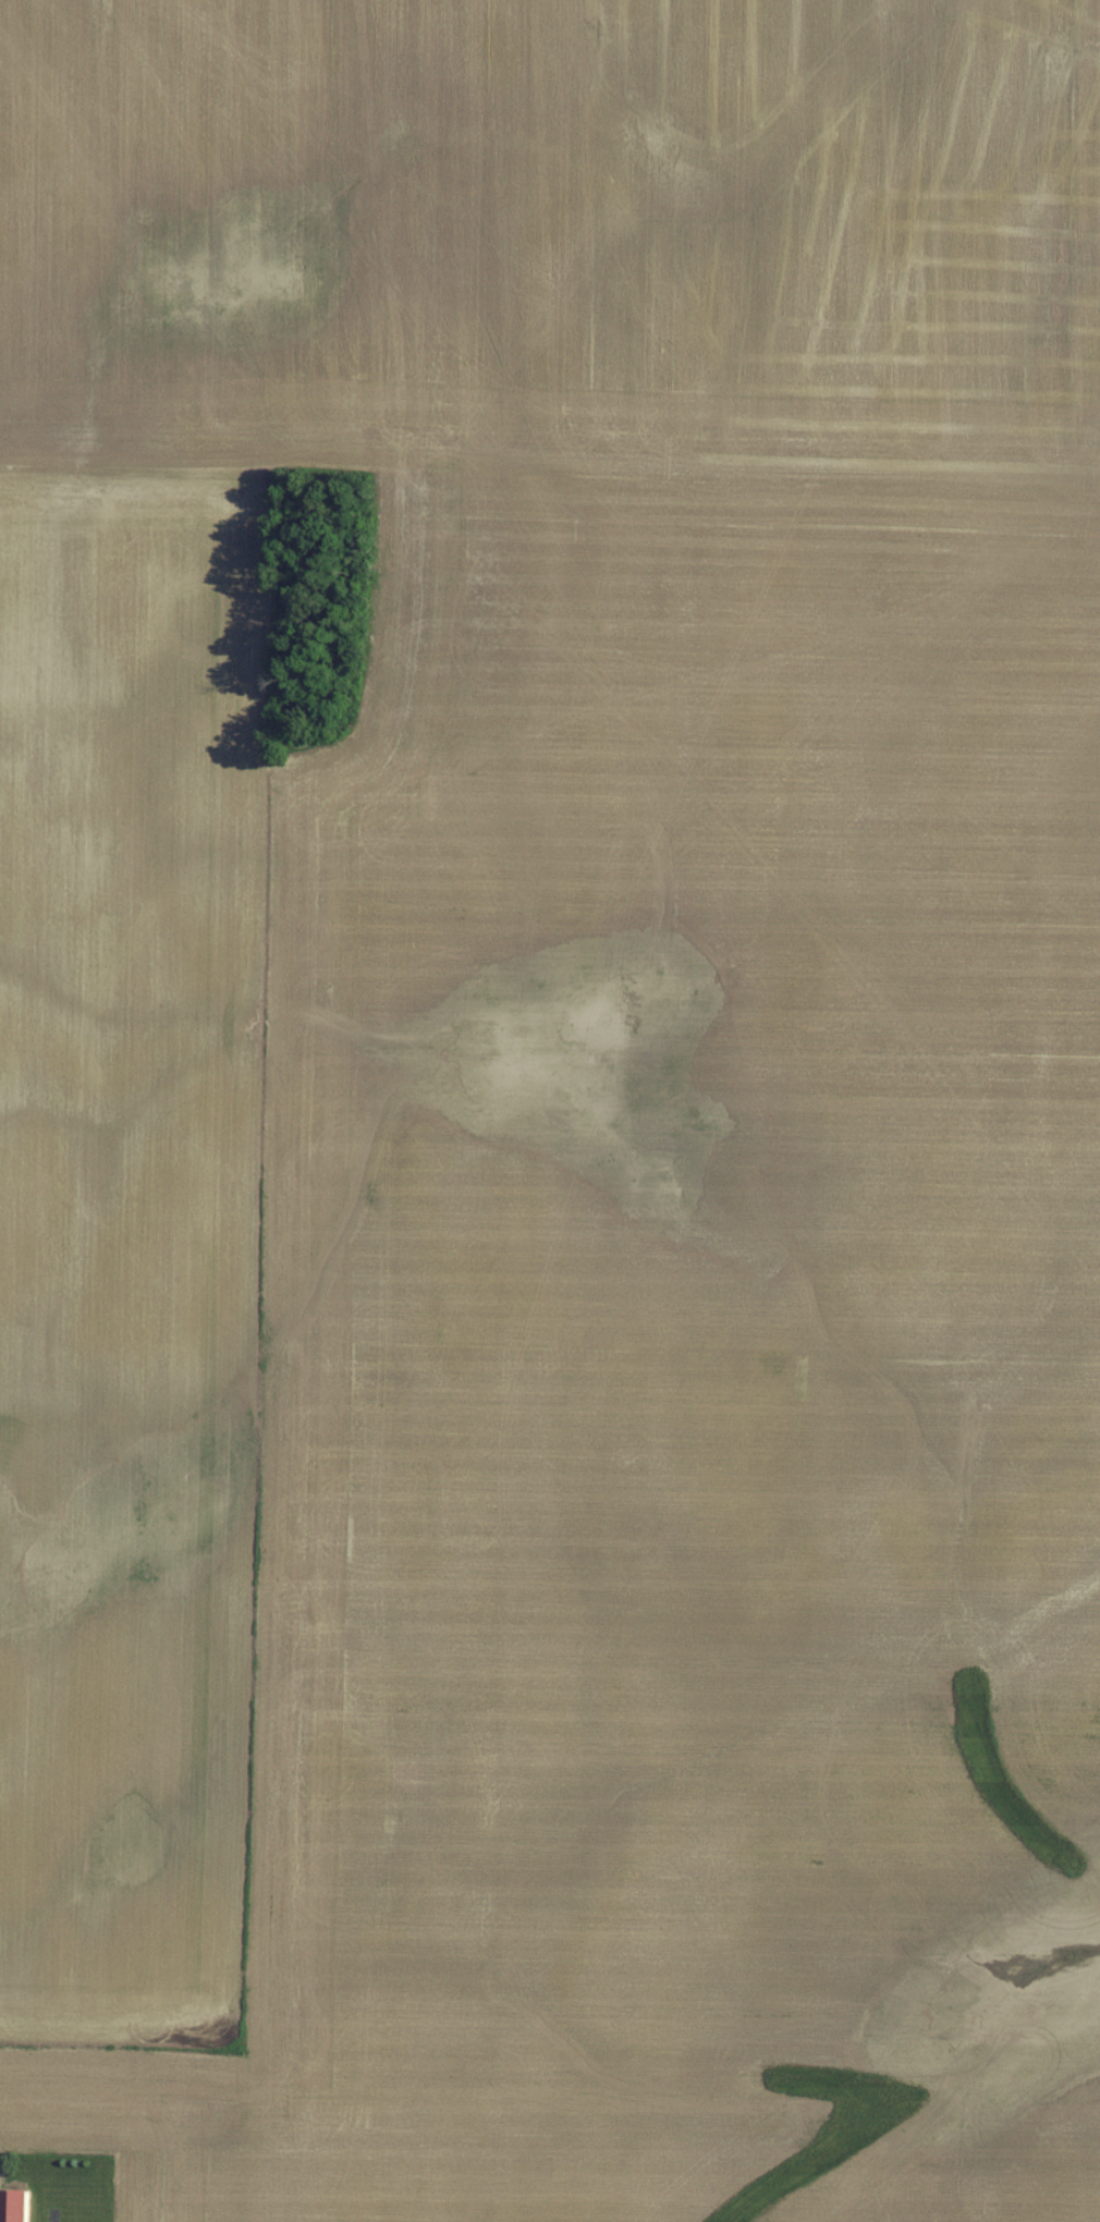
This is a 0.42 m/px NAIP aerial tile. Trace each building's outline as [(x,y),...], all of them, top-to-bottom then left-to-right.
[(4,2188),(3,2221),(35,2221),(36,2189),(4,2188)]
